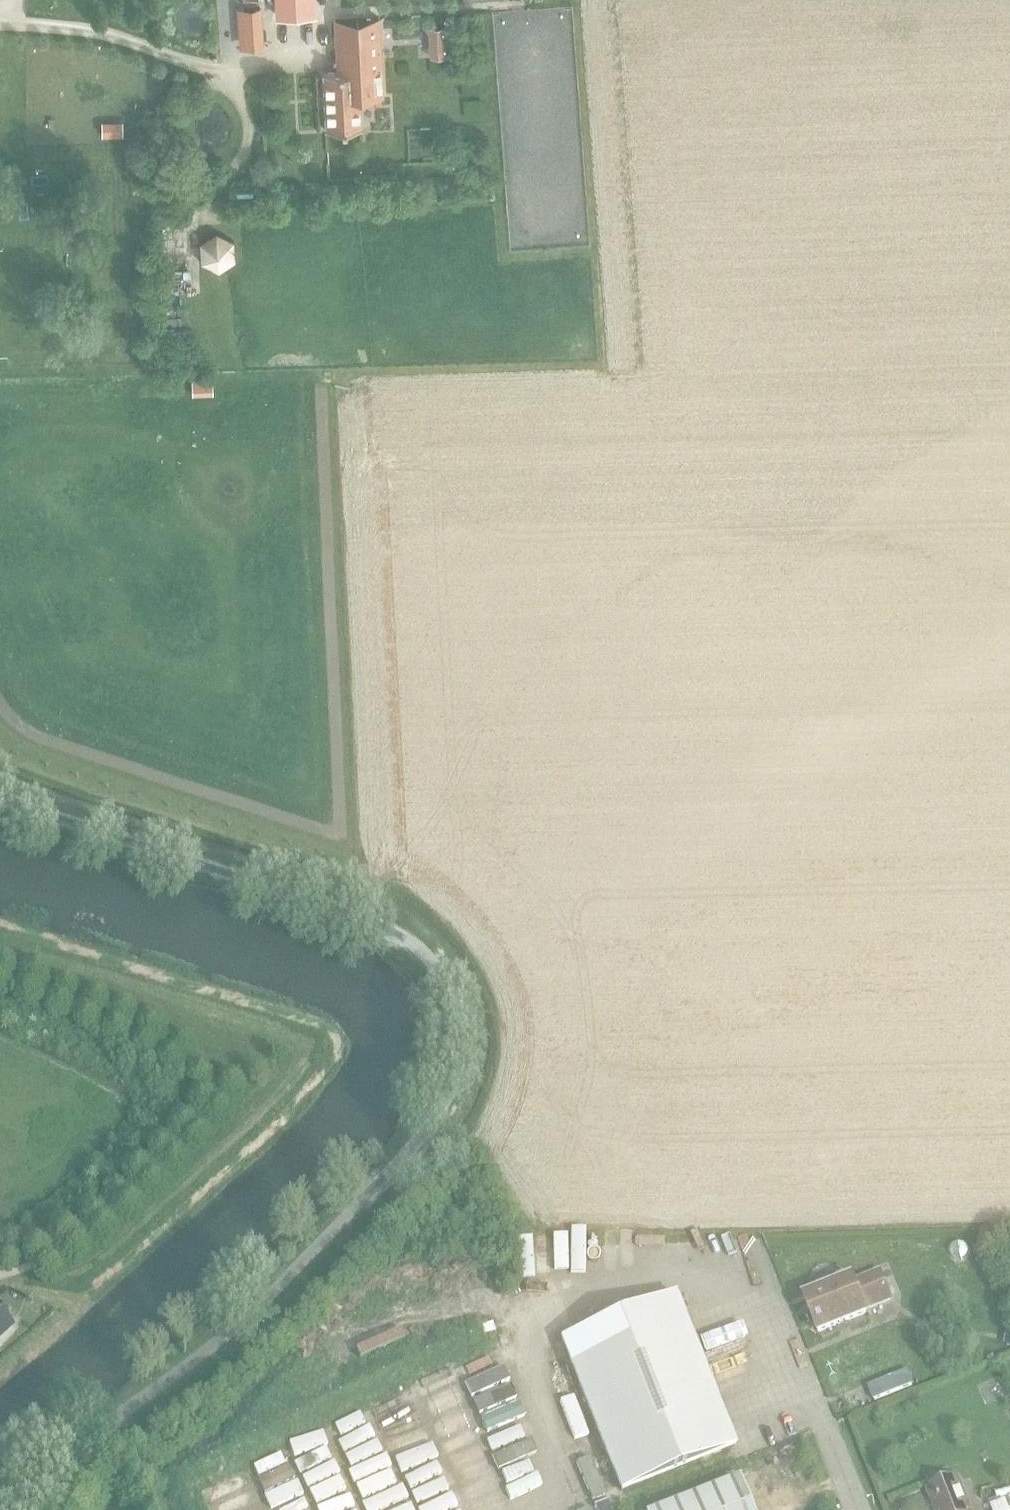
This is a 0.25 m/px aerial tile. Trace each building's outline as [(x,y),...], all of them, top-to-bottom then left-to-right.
[(242,8),(245,46),(262,44),(260,7),(242,8)] [(359,95),(382,94),(378,17),(334,19),(337,71),(322,72),(322,73),(323,73),(324,96),(324,105),(325,105),(326,128),(325,128),(325,129),(362,127),(362,126),(361,126),(359,95)] [(200,237),(201,268),(218,276),(240,262),(238,238),(216,226),(200,237)] [(864,1309),(890,1299),(880,1273),(853,1283),(852,1280),(805,1299),(818,1332),(865,1313),(864,1309)] [(561,1340),(622,1492),(736,1447),(675,1295),(561,1340)] [(724,1307),(724,1331),(752,1331),(752,1307),(724,1307)] [(723,1349),(729,1365),(755,1356),(749,1340),(723,1349)] [(739,1476),(652,1509),(753,1509),(739,1476)] [(936,1509),(970,1509),(957,1476),(927,1488),(936,1509)] [(992,1509),(1009,1509),(1009,1499),(990,1506),(992,1509)]
